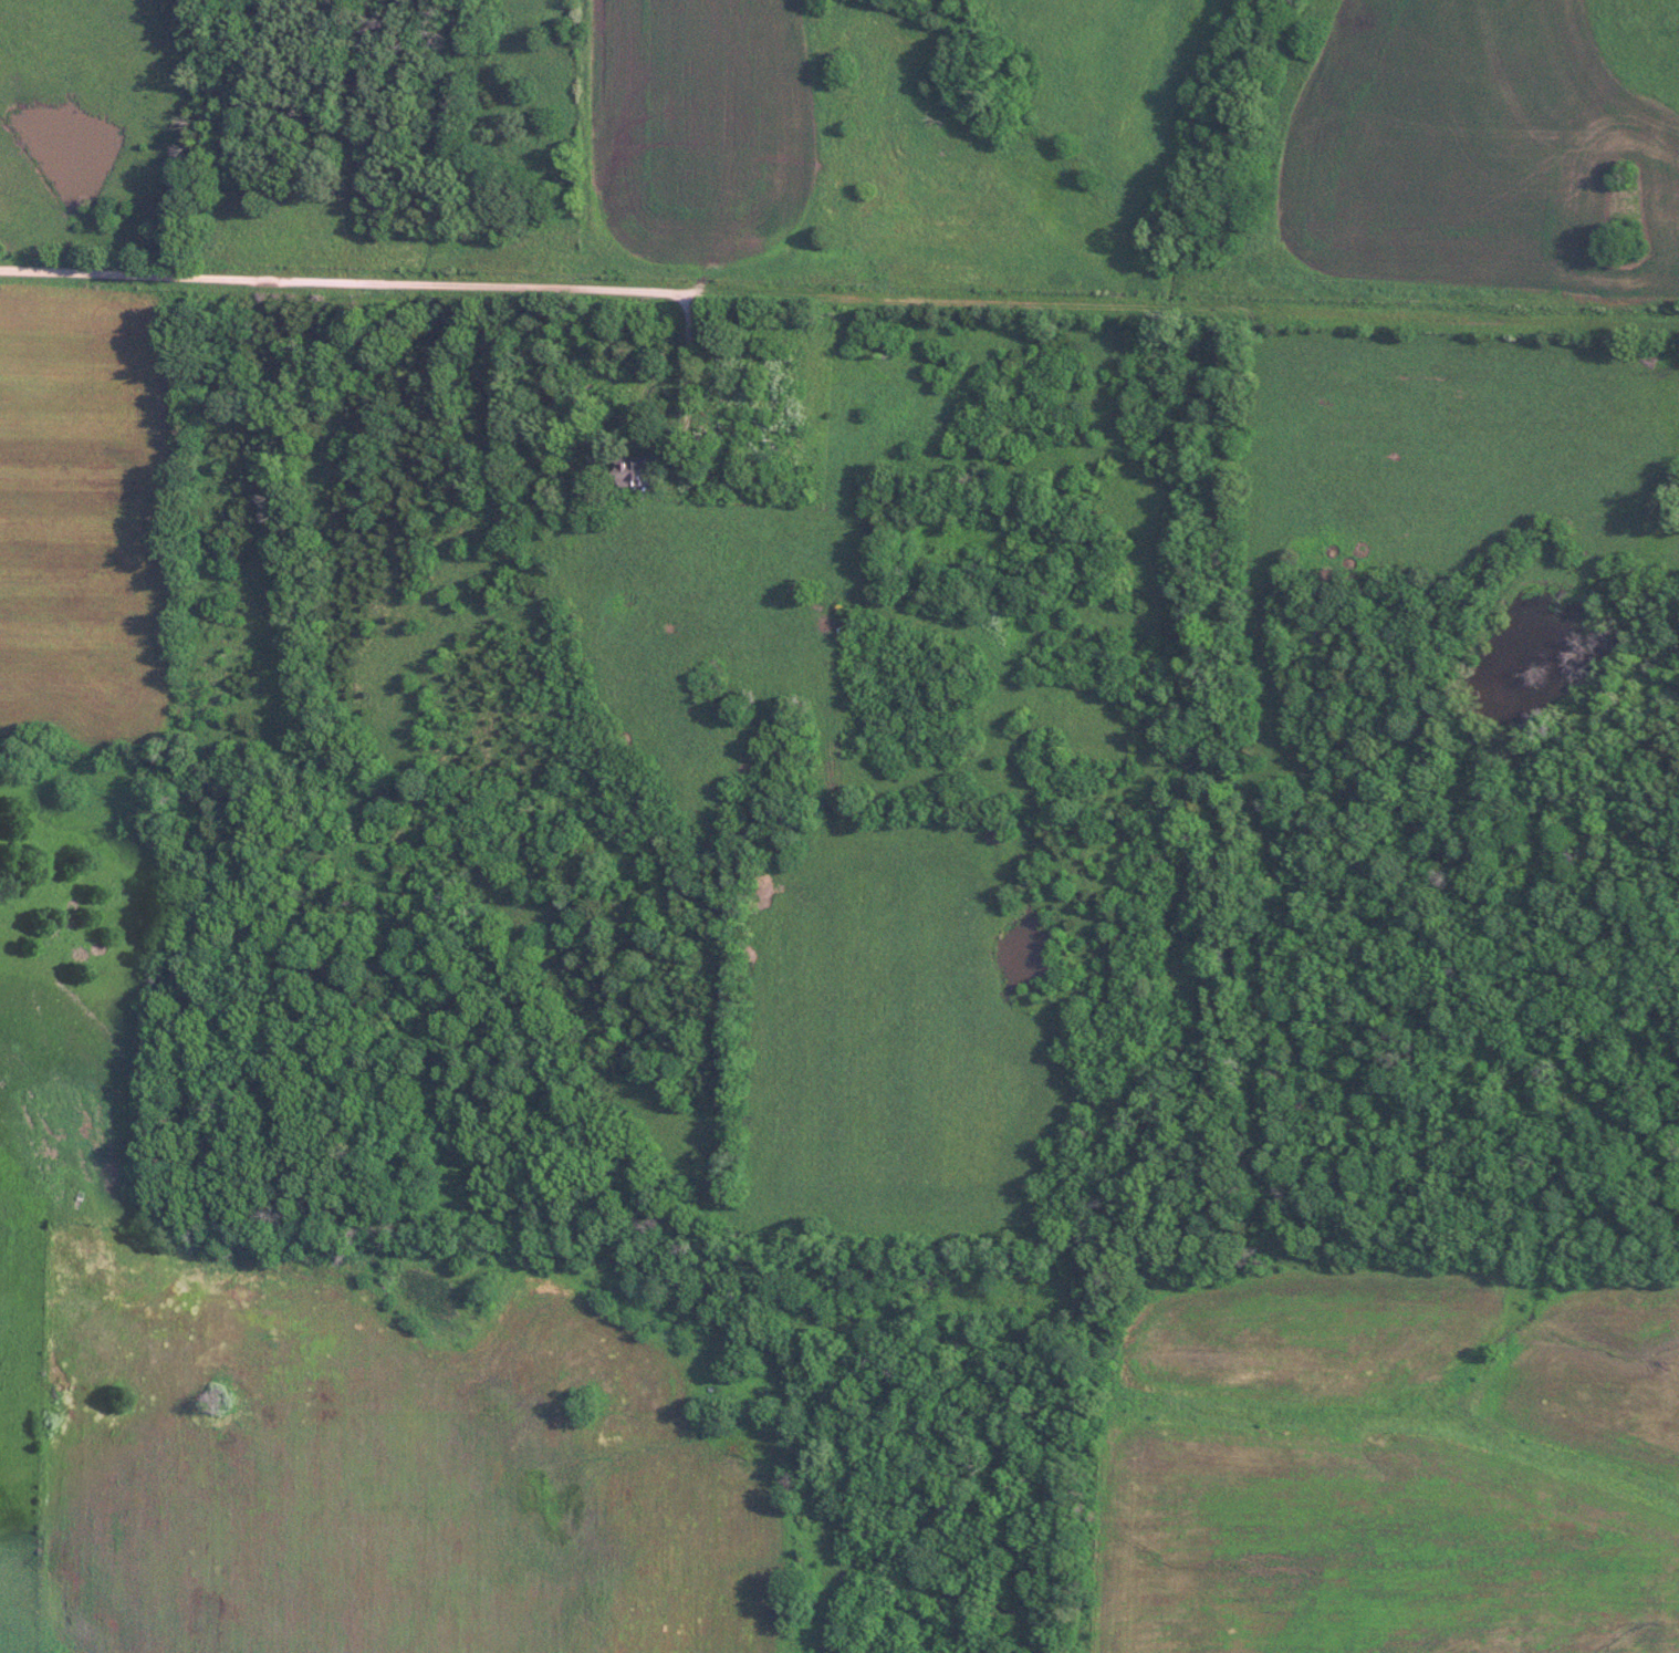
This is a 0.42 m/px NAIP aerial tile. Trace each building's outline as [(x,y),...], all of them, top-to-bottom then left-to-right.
[(612,457),(613,487),(645,486),(644,456),(612,457)]
